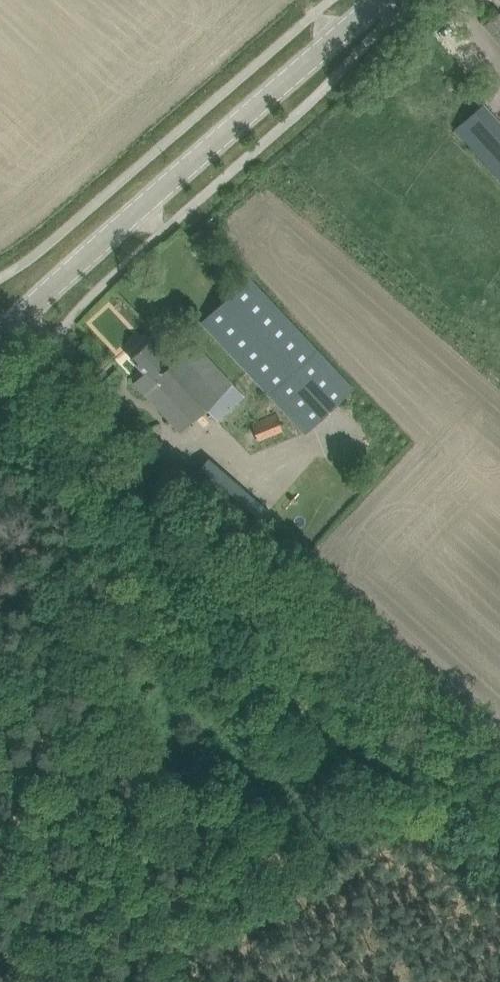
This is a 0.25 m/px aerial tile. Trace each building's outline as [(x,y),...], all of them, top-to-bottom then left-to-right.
[(497,40),(499,43),(499,11),(484,25),(497,40)] [(499,177),(499,122),(483,103),(456,128),(499,177)] [(201,321),(215,335),(271,396),(283,409),(304,432),(350,389),(262,291),(249,276),(201,321)] [(242,394),(206,355),(193,340),(171,361),(150,338),(130,357),(144,372),(134,382),(181,431),(195,417),(204,410),(214,421),(242,394)] [(205,462),(186,484),(246,537),(265,515),(205,462)]
